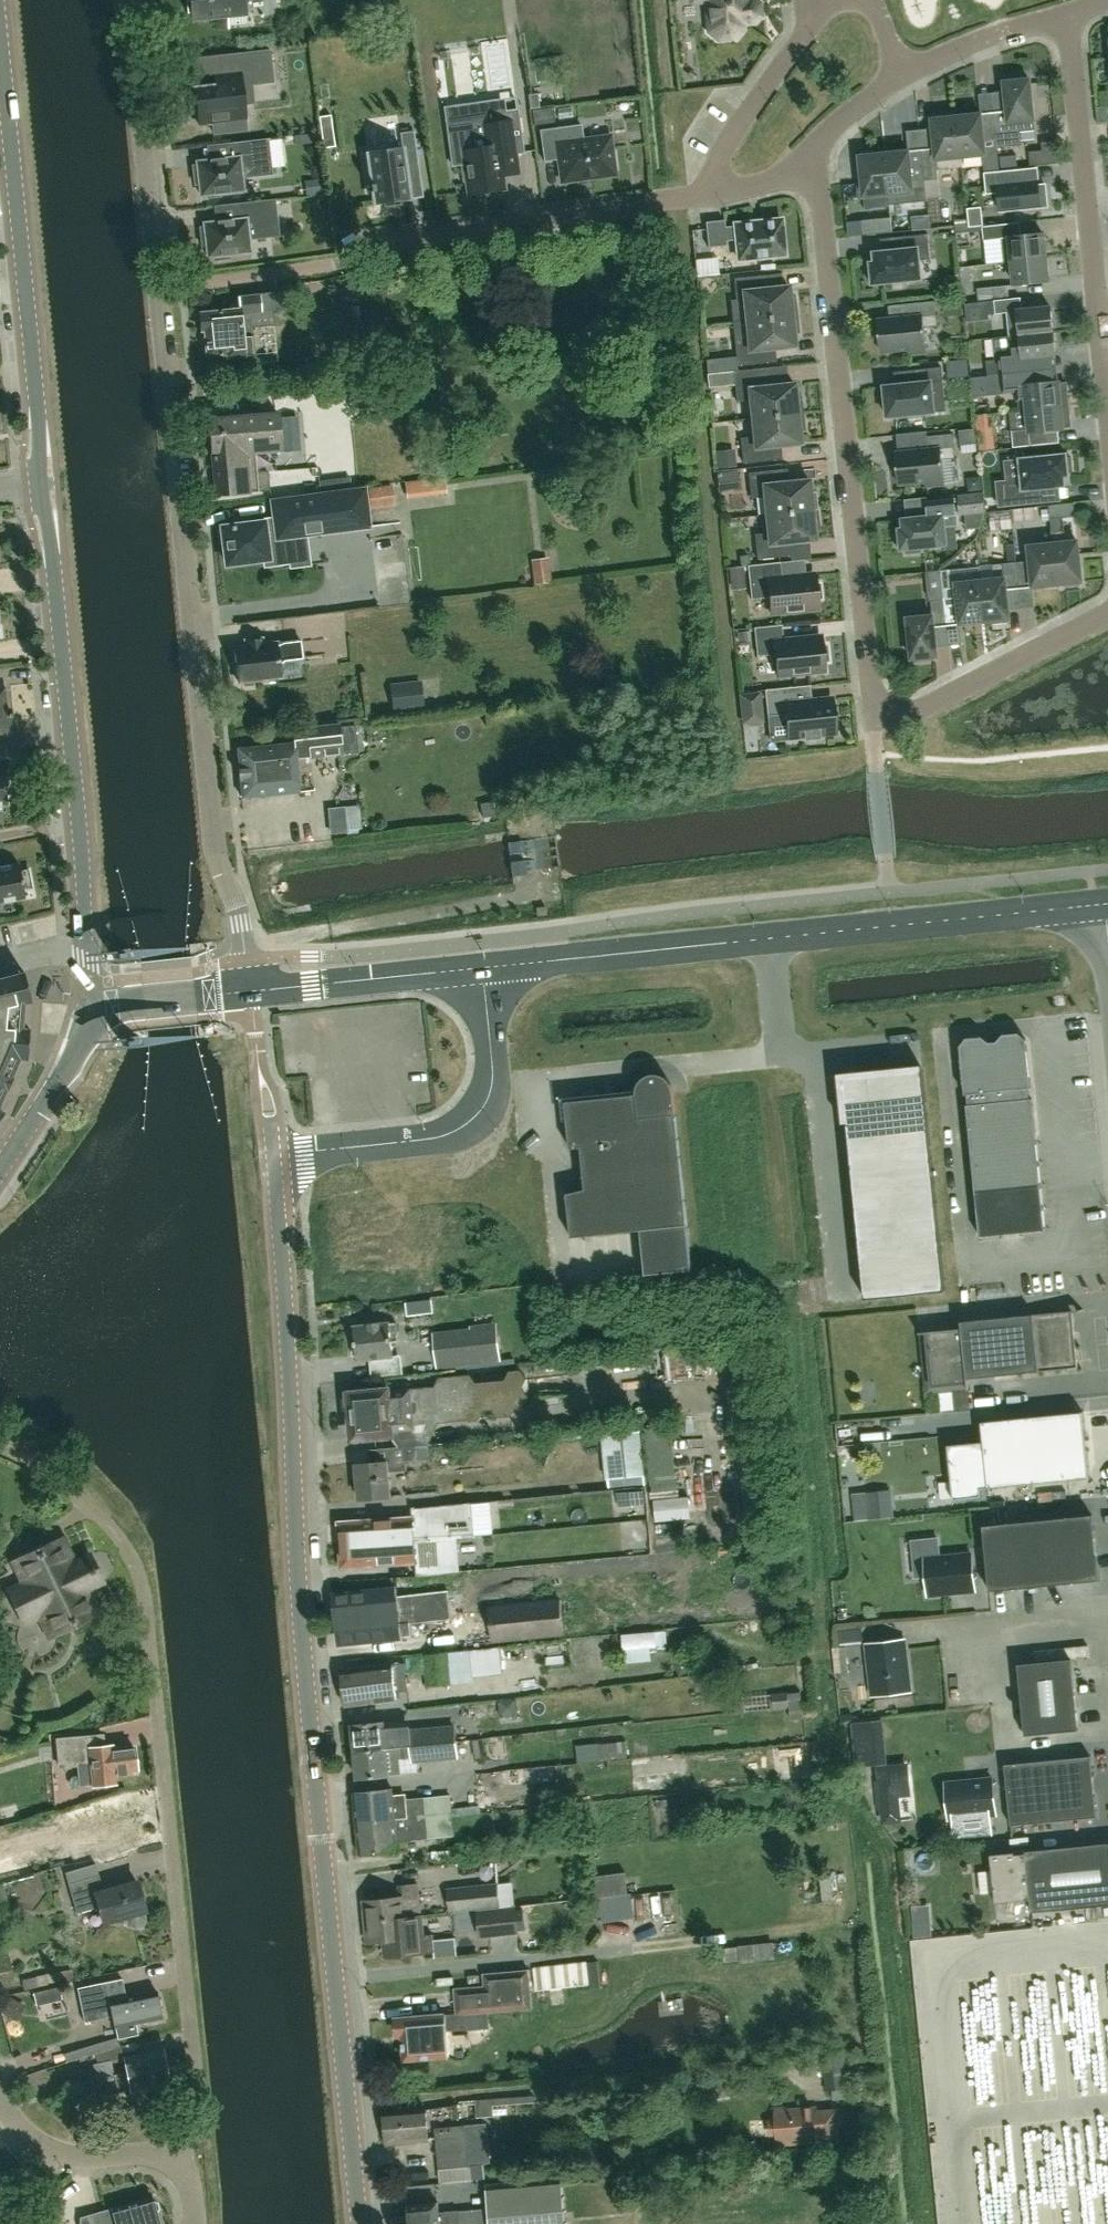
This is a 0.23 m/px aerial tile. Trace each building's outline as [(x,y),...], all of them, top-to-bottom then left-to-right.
[(193,19),(226,16),(228,25),(247,24),(244,0),(191,0),(193,19)] [(692,3),(707,1),(710,31),(718,38),(735,36),(742,28),(742,23),(755,22),(760,16),(759,4),(753,0),(692,0),(692,3)] [(273,82),(270,50),(218,56),(221,85),(188,89),(191,113),(198,113),(199,126),(212,124),(214,134),(247,131),(244,105),(233,106),(231,87),(252,85),(273,82)] [(995,113),(998,148),(1011,147),(1011,138),(1021,137),(1020,122),(1034,120),(1030,80),(1022,81),(1021,77),(1007,79),(1008,82),(1004,83),(1007,111),(995,113)] [(553,107),(532,110),(534,126),(555,123),(553,107)] [(998,148),(995,113),(978,114),(979,115),(957,117),(961,157),(962,157),(985,155),(984,140),(997,139),(998,148)] [(935,149),(922,150),(925,176),(923,176),(924,181),(939,179),(938,170),(963,168),(962,157),(961,157),(957,117),(948,118),(948,115),(934,116),(935,120),(932,120),(935,149)] [(907,121),(908,145),(930,144),(929,120),(907,121)] [(503,189),(501,176),(500,168),(502,165),(515,163),(509,121),(484,125),(486,138),(475,139),(476,148),(463,150),(465,163),(461,164),(463,181),(468,181),(470,194),(503,189)] [(544,161),(559,159),(562,181),(615,174),(614,170),(618,169),(615,151),(611,152),(610,137),(583,140),(581,125),(540,131),(544,161)] [(403,148),(364,154),(367,175),(370,175),(374,203),(383,202),(384,208),(402,205),(401,200),(410,199),(408,185),(421,184),(414,131),(400,133),(403,148)] [(232,157),(197,162),(197,165),(192,165),(194,185),(199,184),(201,195),(207,195),(207,198),(220,196),(220,193),(243,190),(242,177),(271,173),(267,138),(230,142),(232,157)] [(906,152),(885,155),(889,194),(890,202),(926,199),(924,181),(923,176),(925,176),(922,150),(906,152)] [(890,206),(890,202),(889,194),(885,155),(874,156),(874,151),(862,152),(863,157),(860,157),(865,209),(890,206)] [(1024,186),(1022,169),(984,173),(987,194),(997,193),(1000,213),(1049,208),(1047,183),(1024,186)] [(206,246),(208,257),(214,256),(215,260),(229,258),(229,255),(250,252),(249,239),(278,235),(274,200),(237,204),(239,219),(204,223),(204,227),(199,227),(202,246),(206,246)] [(891,218),(880,219),(881,234),(893,232),(891,218)] [(738,259),(784,255),(781,220),(735,224),(735,226),(725,227),(724,220),(705,222),(708,247),(726,245),(726,241),(736,240),(738,259)] [(1002,238),(1005,262),(1046,258),(1044,234),(1022,236),(1021,222),(983,225),(984,240),(1002,238)] [(931,259),(928,234),(902,237),(903,250),(883,252),(874,253),(875,263),(871,263),(871,266),(867,267),(868,281),(873,281),(873,284),(921,279),(919,260),(931,259)] [(1049,281),(1046,258),(1005,262),(1005,263),(1013,262),(1015,285),(1049,281)] [(743,291),(746,321),(797,316),(795,298),(790,299),(789,286),(763,289),(761,276),(734,279),(735,292),(743,291)] [(1008,285),(978,288),(979,301),(1010,298),(1008,285)] [(255,355),(251,320),(241,321),(240,314),(261,311),(259,294),(238,297),(239,308),(200,313),(202,332),(204,332),(207,357),(226,354),(226,358),(255,355)] [(1010,336),(1054,332),(1051,308),(1022,311),(1021,298),(995,301),(996,314),(1007,313),(1010,336)] [(910,317),(877,321),(878,325),(874,326),(875,339),(879,339),(881,352),(907,349),(908,353),(927,351),(924,327),(937,326),(935,301),(908,304),(910,317)] [(797,316),(746,321),(748,339),(735,341),(737,366),(770,362),(769,349),(795,346),(794,334),(799,333),(797,316)] [(1056,356),(1054,332),(1010,336),(1012,360),(1001,361),(988,362),(989,376),(1002,374),(1056,369),(1058,369),(1056,356)] [(941,367),(915,370),(916,383),(884,386),(887,417),(946,411),(941,367)] [(767,368),(734,371),(737,401),(750,400),(752,418),(803,413),(801,395),(796,396),(795,383),(769,386),(767,368)] [(1018,391),(1020,410),(1068,405),(1066,383),(1059,384),(1059,382),(1057,382),(1056,369),(1002,374),(1004,392),(1018,391)] [(1020,411),(1028,410),(1030,433),(1064,429),(1064,427),(1071,427),(1068,405),(1020,410),(1020,411)] [(254,464),(246,465),(244,449),(253,448),(253,454),(280,451),(277,412),(210,419),(212,432),(209,433),(211,452),(213,452),(216,474),(213,475),(215,493),(268,488),(266,469),(255,470),(254,464)] [(805,430),(803,413),(752,418),(754,437),(741,438),(744,463),(777,459),(775,446),(801,443),(800,431),(805,430)] [(961,445),(977,444),(976,429),(959,430),(961,445)] [(928,450),(895,453),(896,458),(892,458),(893,472),(897,471),(898,484),(925,481),(926,485),(944,483),(942,460),(955,458),(953,434),(926,437),(928,450)] [(999,506),(1038,502),(1036,489),(1065,486),(1064,476),(1069,476),(1068,473),(1073,472),(1071,457),(1067,458),(1066,455),(1020,459),(1022,480),(997,483),(999,506)] [(782,469),(749,473),(751,498),(764,496),(766,515),(817,509),(816,492),(810,493),(809,480),(783,483),(782,469)] [(433,494),(446,493),(444,477),(431,478),(433,494)] [(370,508),(394,505),(391,485),(368,487),(370,508)] [(220,543),(223,542),(227,564),(262,559),(264,568),(289,564),(285,537),(321,532),(320,526),(364,520),(360,488),(315,494),(315,495),(271,501),(274,518),(262,520),(262,518),(246,521),(246,524),(221,527),(222,530),(218,530),(220,543)] [(961,516),(966,515),(985,513),(986,513),(984,492),(959,494),(961,516)] [(905,550),(906,554),(922,552),(921,548),(947,545),(944,516),(956,515),(954,501),(928,503),(929,516),(902,519),(903,529),(899,529),(899,532),(895,533),(896,547),(901,547),(901,550),(905,550)] [(1074,503),(1049,506),(1051,519),(1061,518),(1075,516),(1074,503)] [(819,527),(817,509),(766,515),(768,533),(755,534),(757,559),(790,556),(789,543),(815,540),(814,527),(819,527)] [(1051,519),(1052,531),(1057,584),(1065,583),(1065,587),(1080,586),(1080,582),(1082,582),(1078,542),(1064,543),(1061,518),(1051,519)] [(1030,561),(1017,563),(1020,589),(1035,587),(1035,586),(1057,584),(1052,531),(1051,531),(1053,544),(1029,547),(1030,561)] [(748,566),(751,599),(770,597),(771,613),(818,608),(817,599),(821,598),(820,583),(815,584),(814,575),(782,578),(780,562),(748,566)] [(1020,589),(1017,563),(993,565),(994,580),(981,581),(985,621),(993,621),(993,624),(1008,623),(1008,619),(1010,619),(1007,590),(1020,589)] [(931,601),(933,616),(908,619),(912,659),(920,658),(920,662),(935,660),(934,656),(937,656),(934,628),(948,626),(945,600),(944,600),(941,571),(926,572),(928,599),(931,601)] [(958,598),(945,600),(948,626),(963,625),(963,624),(985,621),(981,581),(956,584),(958,598)] [(827,661),(826,646),(822,646),(821,637),(783,641),(781,625),(754,628),(757,656),(770,654),(771,660),(776,659),(777,675),(824,670),(823,661),(827,661)] [(233,648),(238,682),(241,681),(244,685),(252,684),(254,679),(282,676),(280,660),(303,657),(300,639),(262,644),(261,637),(245,639),(246,646),(233,648)] [(421,680),(390,683),(393,711),(424,708),(421,680)] [(832,699),(794,703),(792,687),(765,690),(767,718),(781,717),(781,722),(786,721),(788,737),(804,736),(804,740),(819,739),(818,734),(835,733),(832,699)] [(0,703),(0,735),(14,733),(11,712),(6,713),(5,703),(0,703)] [(293,731),(294,742),(237,748),(239,774),(276,770),(275,767),(278,767),(278,764),(297,762),(295,751),(307,750),(308,758),(343,753),(340,723),(305,727),(305,729),(293,731)] [(276,770),(239,774),(241,797),(299,792),(298,778),(297,762),(278,764),(278,767),(275,767),(276,770)] [(7,803),(6,798),(15,797),(11,778),(2,779),(2,774),(0,775),(0,805),(7,803)] [(24,897),(22,891),(32,889),(28,870),(19,872),(18,865),(0,869),(0,901),(24,897)] [(18,1057),(26,1058),(29,1028),(20,1028),(22,1003),(30,1000),(23,972),(9,976),(0,979),(0,1099),(18,1057)] [(967,1038),(960,1046),(965,1095),(967,1094),(968,1105),(966,1105),(975,1193),(977,1220),(979,1237),(1045,1230),(1032,1098),(1030,1099),(1029,1088),(1031,1088),(1026,1039),(1019,1033),(1003,1034),(997,1041),(989,1042),(982,1036),(967,1038)] [(865,1299),(943,1291),(921,1070),(843,1078),(865,1299)] [(692,1270),(673,1091),(670,1083),(664,1077),(657,1074),(648,1075),(641,1079),(637,1086),(636,1095),(565,1102),(570,1149),(571,1148),(571,1149),(580,1148),(585,1189),(566,1194),(571,1238),(641,1230),(645,1275),(692,1270)] [(1072,1311),(961,1321),(961,1328),(928,1331),(930,1353),(933,1384),(968,1381),(967,1372),(993,1369),(994,1376),(1078,1368),(1075,1339),(1072,1311)] [(405,1374),(402,1355),(393,1356),(392,1341),(397,1341),(395,1322),(390,1322),(353,1326),(355,1344),(352,1345),(353,1355),(356,1355),(357,1360),(370,1358),(372,1378),(405,1374)] [(433,1332),(436,1368),(500,1361),(496,1322),(470,1325),(470,1328),(433,1332)] [(354,1438),(391,1434),(399,1446),(404,1446),(404,1447),(416,1446),(428,1445),(429,1445),(439,1422),(443,1413),(462,1412),(468,1420),(479,1419),(483,1410),(493,1409),(499,1417),(509,1416),(513,1407),(524,1406),(528,1396),(523,1388),(527,1378),(520,1369),(511,1370),(506,1381),(476,1383),(470,1374),(438,1377),(434,1386),(350,1394),(350,1395),(346,1396),(344,1398),(346,1411),(347,1413),(352,1412),(354,1438)] [(1086,1445),(1082,1411),(981,1420),(983,1440),(947,1443),(949,1458),(953,1499),(981,1496),(980,1488),(987,1487),(1089,1478),(1086,1445)] [(388,1471),(406,1470),(405,1460),(416,1460),(416,1463),(430,1462),(428,1445),(416,1446),(404,1447),(404,1446),(399,1446),(376,1448),(377,1462),(356,1464),(359,1499),(391,1496),(388,1471)] [(644,1476),(643,1455),(604,1458),(606,1479),(644,1476)] [(473,1501),(412,1507),(412,1516),(370,1518),(370,1522),(340,1525),(342,1543),(413,1538),(474,1533),(473,1501)] [(987,1591),(1097,1582),(1091,1515),(980,1525),(987,1591)] [(378,1561),(415,1558),(413,1538),(342,1543),(344,1564),(367,1562),(367,1565),(379,1564),(378,1561)] [(78,1592),(102,1581),(90,1556),(68,1567),(55,1541),(21,1558),(31,1580),(9,1591),(24,1622),(46,1611),(57,1633),(90,1617),(78,1592)] [(972,1554),(925,1558),(928,1594),(975,1590),(972,1554)] [(412,1634),(410,1622),(451,1618),(448,1591),(409,1595),(411,1613),(398,1614),(396,1590),(334,1596),(338,1642),(412,1634)] [(980,1595),(930,1597),(930,1616),(981,1614),(980,1595)] [(563,1634),(558,1596),(487,1605),(491,1643),(563,1634)] [(903,1638),(865,1644),(872,1695),(910,1689),(903,1638)] [(481,1652),(484,1681),(515,1678),(513,1661),(523,1659),(522,1648),(481,1652)] [(426,1686),(474,1681),(471,1650),(423,1655),(426,1686)] [(1069,1658),(1016,1663),(1023,1734),(1076,1729),(1069,1658)] [(396,1690),(407,1689),(404,1662),(394,1664),(394,1662),(341,1669),(345,1706),(397,1699),(396,1690)] [(800,1692),(787,1694),(787,1692),(771,1694),(772,1708),(789,1706),(791,1720),(804,1718),(800,1692)] [(352,1725),(355,1751),(386,1748),(413,1745),(457,1741),(455,1724),(412,1728),(411,1722),(383,1725),(383,1721),(352,1725)] [(59,1766),(64,1765),(78,1763),(80,1780),(93,1778),(94,1785),(113,1782),(112,1776),(136,1773),(133,1748),(111,1751),(111,1746),(91,1748),(89,1736),(56,1740),(59,1766)] [(386,1748),(355,1751),(358,1778),(388,1775),(387,1760),(411,1758),(411,1764),(459,1759),(457,1741),(413,1745),(386,1748)] [(1003,1764),(1009,1825),(1095,1816),(1089,1755),(1003,1764)] [(489,1789),(508,1789),(508,1775),(488,1775),(489,1789)] [(948,1821),(997,1816),(993,1775),(944,1780),(948,1821)] [(535,1778),(513,1781),(515,1793),(536,1790),(535,1778)] [(406,1794),(393,1795),(392,1788),(353,1792),(357,1823),(395,1819),(408,1818),(406,1799),(406,1794)] [(408,1818),(455,1813),(454,1794),(406,1799),(408,1818)] [(395,1819),(357,1823),(360,1855),(399,1851),(398,1842),(412,1841),(412,1838),(429,1835),(457,1834),(455,1813),(408,1818),(395,1819)] [(1026,1851),(1026,1853),(1015,1854),(1014,1852),(990,1855),(995,1902),(1031,1898),(1032,1912),(1107,1904),(1107,1842),(1026,1851)] [(105,1922),(126,1916),(128,1925),(135,1928),(143,1926),(146,1919),(144,1910),(145,1910),(136,1880),(103,1890),(95,1863),(64,1872),(76,1913),(100,1906),(105,1922)] [(590,1877),(593,1898),(628,1893),(625,1872),(590,1877)] [(496,1880),(447,1885),(450,1910),(499,1904),(496,1880)] [(364,1900),(366,1920),(420,1914),(417,1883),(398,1885),(399,1896),(364,1900)] [(599,1897),(602,1922),(634,1918),(631,1893),(599,1897)] [(477,1909),(480,1936),(517,1932),(514,1905),(477,1909)] [(423,1935),(420,1914),(366,1920),(369,1941),(381,1940),(383,1958),(435,1952),(433,1933),(423,1935)] [(930,1924),(913,1925),(913,1937),(931,1936),(930,1924)] [(454,1958),(468,1958),(468,1939),(454,1939),(454,1958)] [(586,1961),(533,1967),(536,1991),(589,1984),(586,1961)] [(465,2013),(532,2007),(531,1993),(529,1968),(482,1972),(484,1985),(454,1987),(456,2013),(445,2014),(445,2013),(396,2017),(398,2034),(402,2034),(404,2059),(448,2055),(446,2029),(466,2028),(465,2013)] [(48,1985),(48,1983),(74,1978),(72,1969),(35,1976),(36,1979),(22,1981),(24,1992),(39,1989),(38,1987),(48,1985)] [(478,1973),(467,1974),(467,1982),(479,1981),(478,1973)] [(138,2035),(136,2024),(162,2019),(156,1991),(108,2000),(105,1982),(76,1988),(83,2021),(112,2015),(117,2039),(138,2035)] [(58,1986),(32,1993),(35,2005),(61,1999),(58,1986)] [(126,2073),(112,2075),(110,2061),(93,2064),(97,2085),(109,2083),(111,2093),(129,2089),(129,2094),(139,2092),(139,2096),(153,2093),(152,2089),(169,2086),(162,2050),(123,2057),(126,2073)] [(826,2090),(848,2087),(844,2052),(822,2054),(826,2090)] [(476,2100),(477,2104),(479,2118),(493,2117),(491,2105),(534,2102),(533,2095),(476,2100)] [(776,2134),(777,2145),(819,2141),(819,2142),(839,2140),(836,2108),(817,2110),(817,2105),(786,2108),(786,2106),(773,2107),(774,2119),(770,2119),(768,2123),(768,2132),(772,2134),(776,2134)] [(387,2144),(428,2140),(425,2107),(384,2111),(387,2144)] [(467,2165),(463,2126),(436,2128),(441,2181),(485,2177),(484,2164),(467,2165)] [(762,2156),(755,2140),(734,2149),(740,2164),(762,2156)] [(561,2176),(486,2184),(489,2223),(566,2223),(561,2176)] [(159,2209),(157,2204),(151,2200),(150,2197),(88,2216),(91,2223),(158,2223),(156,2214),(159,2209)] [(395,2223),(459,2223),(458,2211),(439,2213),(438,2202),(409,2205),(410,2216),(395,2217),(395,2223)]
